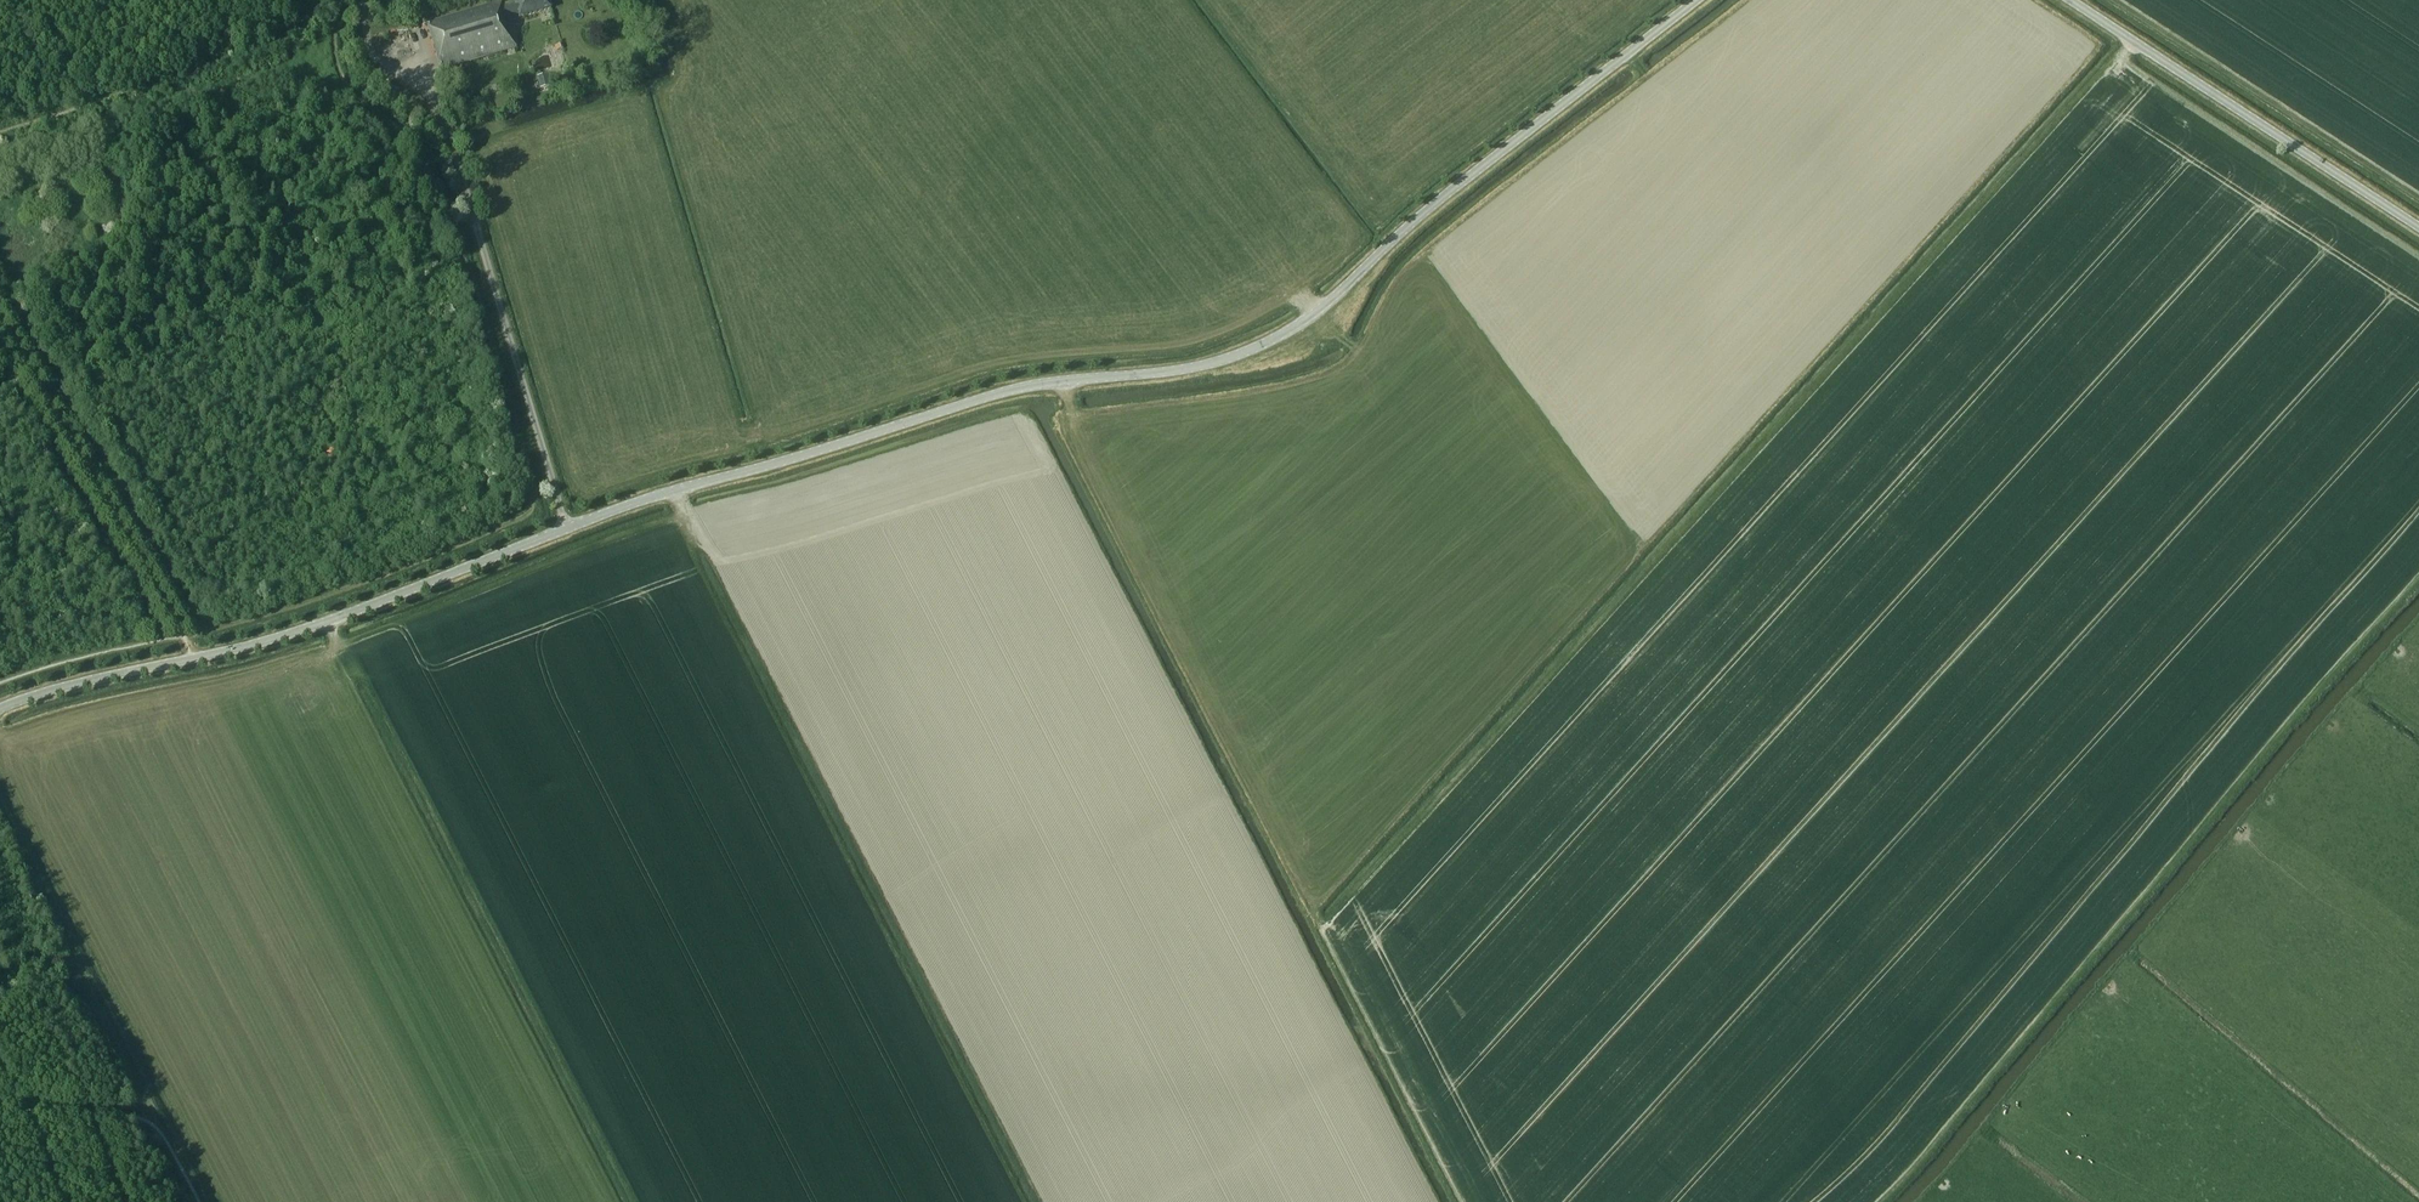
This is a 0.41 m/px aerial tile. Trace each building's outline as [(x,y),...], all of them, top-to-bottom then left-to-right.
[(514,2),(504,5),(502,0),(427,23),(442,71),(516,47),(508,23),(510,22),(519,19),(551,9),(548,0),(521,0),(514,2)]
